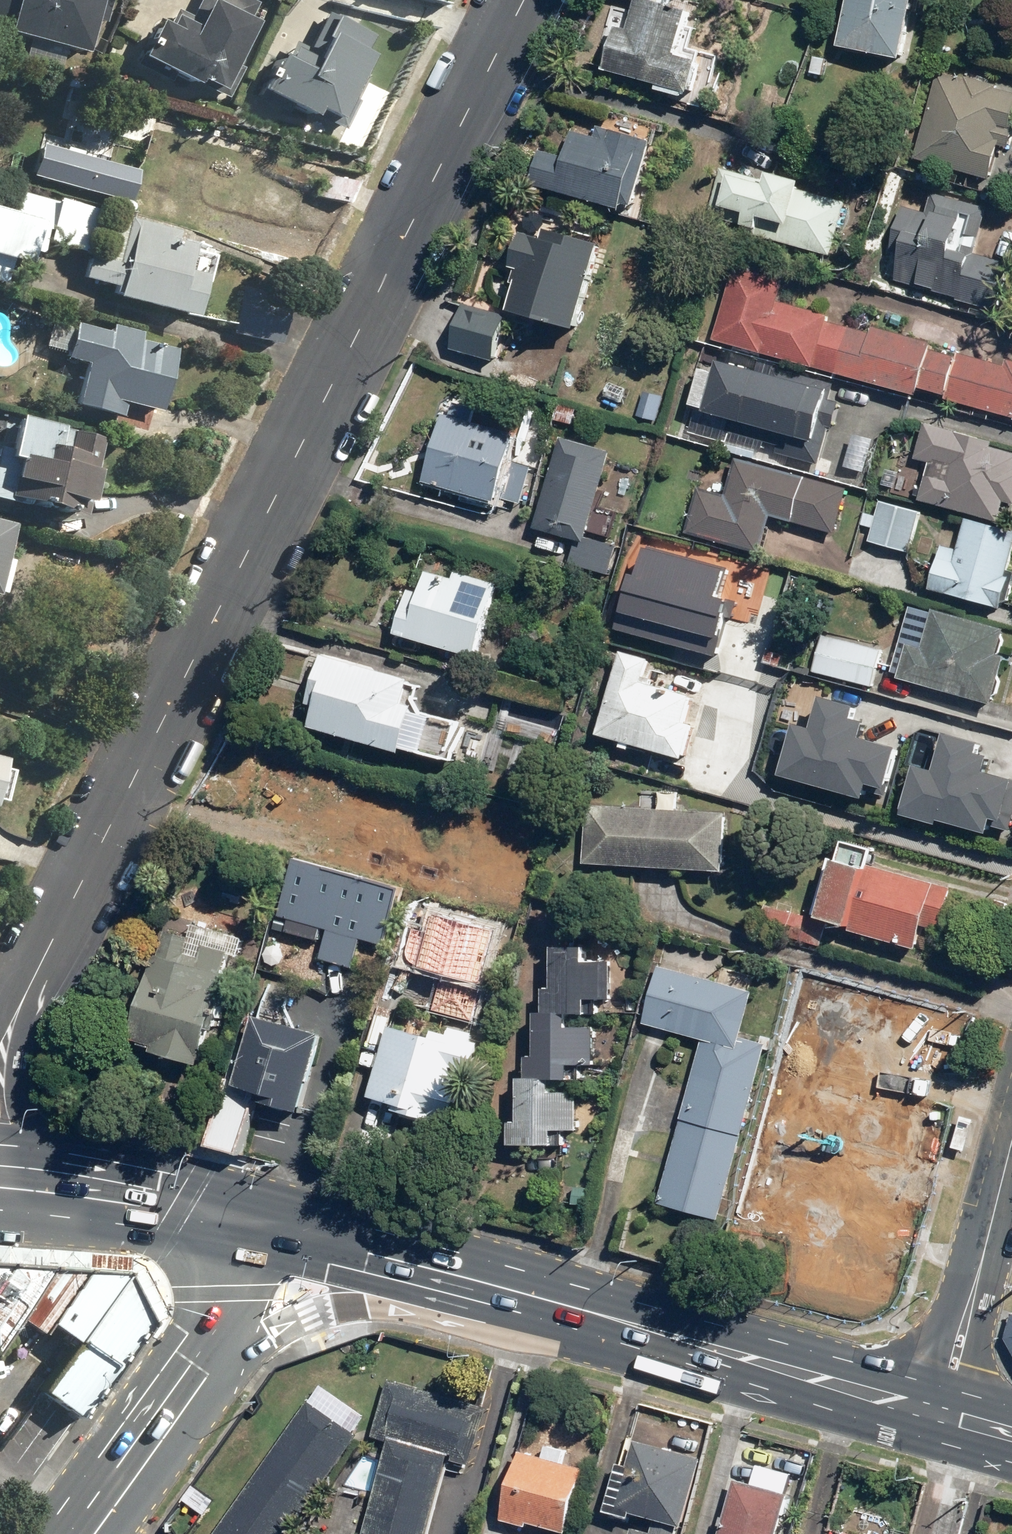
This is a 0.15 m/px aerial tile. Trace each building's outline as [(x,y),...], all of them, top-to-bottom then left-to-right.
[(77,59),(87,22),(102,26),(110,0),(0,0),(0,38),(77,59)] [(131,62),(188,90),(189,87),(221,103),(238,70),(229,66),(247,29),(243,27),(253,7),(239,0),(197,0),(187,19),(173,12),(169,21),(166,20),(159,33),(149,27),(131,62)] [(700,97),(709,65),(682,58),(694,12),(677,7),(679,0),(628,0),(639,3),(631,31),(620,28),(608,72),(700,97)] [(906,61),(918,0),(849,0),(839,48),(906,61)] [(269,62),(253,95),(307,123),(309,118),(339,133),(354,104),(346,100),(365,62),(360,59),(369,40),(322,16),(304,51),(290,44),(278,67),(269,62)] [(1009,147),(1011,137),(1011,125),(1011,121),(1011,93),(994,88),(995,85),(965,77),(964,79),(935,71),(911,158),(989,179),(999,144),(1009,147)] [(534,185),(630,212),(631,206),(640,209),(658,145),(600,128),(598,138),(577,132),(570,158),(544,150),(534,185)] [(41,145),(33,174),(129,199),(137,170),(41,145)] [(703,217),(833,255),(848,204),(805,192),(807,184),(772,173),(770,182),(718,167),(703,217)] [(46,243),(91,255),(103,211),(56,199),(55,201),(13,190),(7,213),(0,211),(0,282),(5,283),(10,261),(27,266),(30,253),(42,256),(46,243)] [(1002,309),(1011,269),(1011,263),(972,253),(984,206),(929,192),(923,213),(899,206),(887,252),(899,255),(892,281),(1002,309)] [(114,298),(191,319),(203,277),(185,272),(192,246),(174,241),(177,232),(130,218),(117,264),(88,256),(82,279),(117,288),(114,298)] [(512,313),(584,332),(606,246),(546,230),(544,239),(523,234),(514,269),(523,271),(512,313)] [(1011,417),(1011,360),(1007,359),(1005,366),(933,347),(934,344),(873,327),(871,334),(829,323),(832,314),(780,300),(785,281),(734,267),(714,340),(921,397),(923,388),(949,395),(948,400),(1011,417)] [(230,332),(275,345),(288,297),(244,284),(230,332)] [(452,350),(499,363),(512,316),(465,303),(452,350)] [(1011,324),(1011,306),(1009,305),(1003,321),(1011,324)] [(120,405),(154,414),(172,351),(137,341),(139,332),(110,324),(108,332),(74,323),(65,358),(84,363),(73,406),(117,418),(120,405)] [(709,411),(817,440),(833,384),(772,368),(770,376),(722,363),(709,411)] [(635,416),(655,421),(661,396),(642,391),(635,416)] [(552,426),(572,432),(578,409),(558,404),(552,426)] [(426,483),(505,502),(506,499),(524,504),(532,470),(513,465),(522,432),(443,412),(426,483)] [(80,515),(100,439),(18,418),(9,450),(0,447),(0,499),(24,505),(25,501),(80,515)] [(1004,523),(1008,506),(1011,507),(1011,452),(991,446),(993,441),(923,422),(913,458),(929,463),(919,500),(1004,523)] [(620,547),(591,539),(614,452),(561,438),(536,529),(577,540),(570,564),(612,575),(620,547)] [(685,534),(762,553),(771,517),(836,534),(847,489),(735,461),(726,498),(697,490),(685,534)] [(868,543),(909,553),(919,512),(879,501),(868,543)] [(1004,609),(1011,579),(1011,577),(1008,576),(1011,562),(1011,531),(966,519),(958,548),(941,543),(929,589),(1004,609)] [(12,524),(0,521),(0,569),(12,524)] [(617,621),(721,649),(736,596),(726,593),(733,566),(649,544),(641,572),(631,570),(617,621)] [(397,635),(482,658),(502,585),(458,573),(456,580),(427,572),(421,594),(409,591),(397,635)] [(897,679),(994,705),(1007,656),(998,654),(1005,629),(933,610),(923,649),(906,644),(897,679)] [(836,677),(872,687),(882,650),(846,641),(836,677)] [(599,735),(688,759),(696,733),(712,738),(722,704),(645,683),(651,660),(623,652),(599,735)] [(409,749),(448,759),(457,724),(419,714),(421,706),(408,703),(414,679),(322,655),(309,704),(318,707),(313,728),(408,753),(409,749)] [(450,713),(487,723),(496,692),(459,681),(450,713)] [(799,721),(785,774),(871,796),(875,781),(893,786),(904,745),(865,735),(870,716),(856,713),(859,704),(824,695),(816,725),(799,721)] [(910,809),(996,831),(1000,815),(1011,818),(1011,775),(990,769),(995,751),(981,747),(983,738),(949,730),(939,767),(921,763),(910,809)] [(643,775),(679,786),(686,764),(649,754),(643,775)] [(583,864),(725,871),(728,813),(586,806),(583,864)] [(851,931),(919,949),(925,926),(943,931),(955,887),(871,865),(875,849),(844,841),(839,861),(827,857),(811,915),(852,926),(851,931)] [(360,940),(385,947),(401,890),(293,859),(277,915),(325,929),(317,956),(352,966),(360,940)] [(750,926),(818,946),(825,923),(757,902),(750,926)] [(433,1010),(473,1022),(499,931),(439,914),(424,966),(444,971),(433,1010)] [(204,1058),(208,1059),(230,975),(223,973),(228,954),(238,957),(242,938),(189,925),(186,937),(163,931),(157,955),(153,954),(131,1038),(154,1044),(152,1051),(203,1064),(204,1058)] [(555,1130),(575,1129),(574,1064),(592,1064),(591,1000),(609,999),(609,962),(589,962),(589,947),(553,947),(554,989),(545,989),(545,1011),(537,1012),(537,1055),(528,1055),(528,1078),(520,1078),(521,1121),(511,1121),(511,1146),(556,1145),(555,1130)] [(657,1203),(718,1219),(765,1044),(740,1037),(752,992),(658,967),(643,1024),(701,1039),(657,1203)] [(262,1100),(302,1111),(323,1034),(255,1016),(248,1043),(234,1040),(206,1143),(241,1153),(258,1090),(265,1091),(262,1100)] [(394,1111),(456,1128),(479,1042),(471,1040),(472,1034),(449,1027),(447,1034),(431,1030),(429,1037),(389,1026),(369,1097),(396,1104),(394,1111)] [(781,1061),(817,1070),(822,1050),(786,1041),(781,1061)] [(834,1195),(870,1205),(890,1135),(896,1136),(908,1093),(885,1087),(883,1097),(844,1086),(813,1196),(777,1187),(763,1235),(818,1250),(834,1195)] [(975,1119),(963,1115),(955,1147),(967,1150),(975,1119)] [(39,1265),(0,1263),(0,1329),(10,1316),(39,1265)] [(42,1321),(77,1268),(39,1265),(10,1316),(33,1333),(42,1321)] [(71,1342),(120,1271),(77,1268),(42,1321),(71,1342)] [(144,1325),(120,1271),(71,1342),(35,1390),(75,1417),(144,1325)] [(448,1459),(469,1464),(485,1404),(385,1377),(368,1437),(386,1442),(363,1533),(429,1533),(448,1459)] [(356,1434),(305,1399),(212,1533),(287,1533),(356,1434)] [(676,1525),(682,1527),(700,1458),(633,1440),(626,1466),(616,1463),(603,1511),(630,1519),(626,1533),(673,1533),(676,1525)] [(568,1532),(585,1469),(518,1451),(501,1514),(568,1532)] [(787,1492),(731,1478),(717,1533),(776,1533),(787,1492)]
